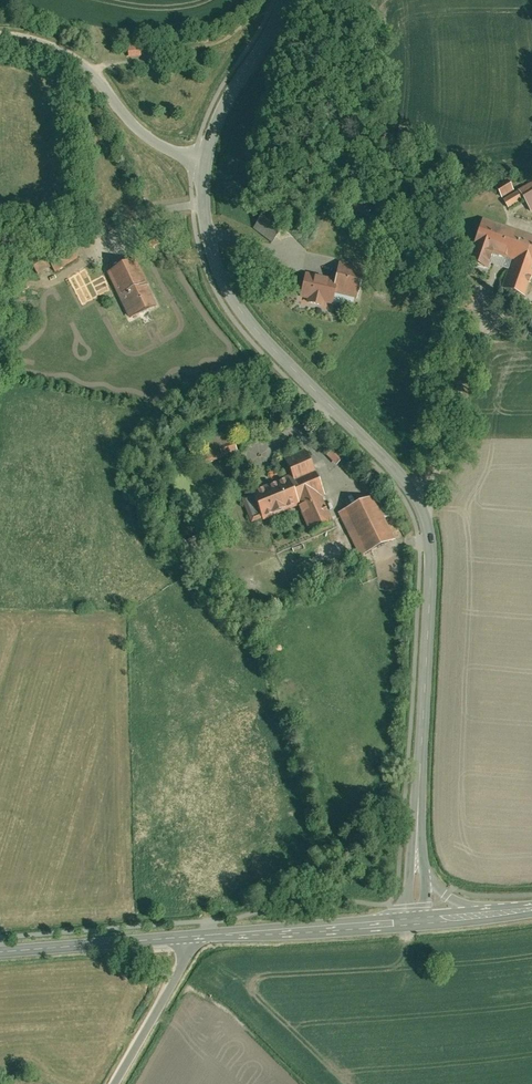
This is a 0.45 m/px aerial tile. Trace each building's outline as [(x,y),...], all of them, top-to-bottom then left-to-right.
[(139,42),(127,43),(129,57),(140,56),(139,42)] [(527,217),(531,214),(531,184),(529,186),(513,196),(519,205),(527,217)] [(499,205),(510,198),(503,186),(491,194),(498,205),(499,205)] [(505,213),(519,205),(513,196),(510,198),(499,205),(505,213)] [(479,223),(463,269),(483,276),(489,259),(507,265),(497,296),(521,304),(531,273),(531,274),(531,241),(479,223)] [(257,225),(250,234),(267,246),(274,237),(257,225)] [(46,258),(54,273),(77,260),(69,246),(46,258)] [(134,263),(107,275),(128,319),(155,306),(134,263)] [(334,286),(331,302),(355,307),(359,288),(363,273),(336,267),(331,285),(334,286)] [(311,281),(302,279),(296,305),(303,307),(302,309),(320,314),(321,311),(328,313),(331,302),(334,286),(331,285),(324,284),(323,286),(310,283),(311,281)] [(308,428),(299,418),(295,422),(304,432),(308,428)] [(327,456),(323,459),(334,470),(337,467),(345,459),(335,448),(327,456)] [(320,499),(325,497),(306,450),(281,460),(288,478),(245,496),(245,498),(242,499),(251,523),(264,517),(265,520),(299,506),(310,532),(331,523),(320,499)] [(392,546),(371,501),(335,517),(356,562),(392,546)]
